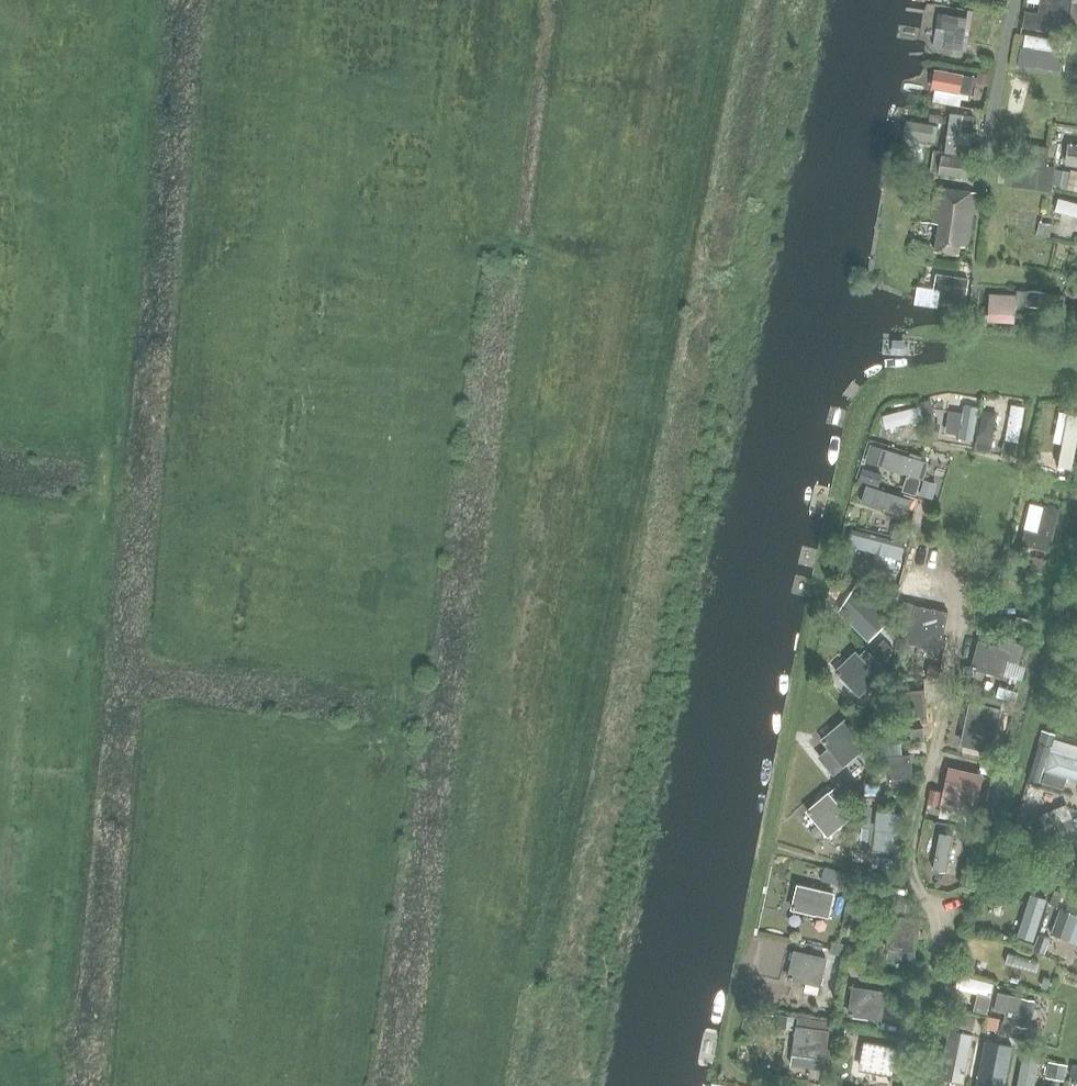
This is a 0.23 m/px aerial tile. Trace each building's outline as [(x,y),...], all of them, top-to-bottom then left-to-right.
[(1035,12),(1023,10),(1020,26),(1061,34),(1068,0),(1037,0),(1035,12)] [(1061,41),(1024,34),(1019,63),(1056,69),(1061,41)] [(978,64),(981,47),(952,43),(949,59),(978,64)] [(936,89),(959,94),(973,97),(977,78),(935,69),(931,88),(936,89)] [(935,98),(937,98),(940,99),(940,102),(957,106),(959,94),(936,89),(935,98)] [(945,152),(970,155),(974,115),(950,112),(945,152)] [(934,125),(913,121),(906,120),(903,137),(931,141),(934,125)] [(1076,167),(1076,144),(1069,143),(1065,166),(1076,167)] [(1049,147),(1028,145),(1025,166),(1037,167),(1036,171),(1008,168),(1006,184),(1005,186),(1051,191),(1053,168),(1047,168),(1049,147)] [(973,157),(945,153),(939,153),(939,154),(934,153),(931,172),(939,173),(939,175),(970,179),(973,157)] [(977,193),(938,187),(933,222),(939,223),(935,251),(961,255),(962,246),(970,247),(977,193)] [(1059,198),(1056,210),(1076,216),(1076,203),(1059,198)] [(937,303),(962,307),(967,279),(934,274),(931,288),(939,289),(937,303)] [(989,321),(1015,322),(1016,305),(1046,307),(1046,310),(1062,311),(1063,295),(1017,291),(1017,295),(990,294),(989,321)] [(1021,401),(1007,398),(1001,432),(1015,435),(1021,401)] [(885,429),(924,419),(921,406),(883,416),(885,429)] [(979,408),(965,406),(960,439),(974,442),(979,408)] [(1066,439),(1061,438),(1034,443),(1036,456),(1047,453),(1049,462),(1063,459),(1061,451),(1063,450),(1070,452),(1073,453),(1076,436),(1067,434),(1066,439)] [(928,463),(882,448),(877,465),(905,474),(900,491),(914,495),(919,479),(919,478),(923,479),(928,463)] [(885,482),(886,471),(866,469),(865,480),(885,482)] [(912,500),(866,485),(861,502),(906,517),(912,500)] [(1021,545),(1049,552),(1060,509),(1044,505),(1037,532),(1025,529),(1021,545)] [(885,537),(852,528),(848,543),(881,553),(885,537)] [(888,622),(859,594),(842,612),(870,640),(888,622)] [(946,612),(911,605),(904,642),(938,649),(946,612)] [(1011,649),(979,640),(971,667),(1004,676),(1011,649)] [(854,648),(833,668),(859,696),(877,679),(879,682),(884,678),(888,673),(864,648),(859,653),(854,648)] [(927,715),(925,690),(899,692),(901,718),(927,715)] [(996,713),(971,708),(964,742),(988,747),(996,713)] [(866,748),(843,721),(821,740),(843,767),(866,748)] [(884,781),(909,779),(907,756),(902,756),(901,744),(881,745),(882,758),(884,781)] [(1049,748),(1040,745),(1029,780),(1039,782),(1049,748)] [(1049,750),(1043,770),(1076,780),(1076,759),(1049,750)] [(982,775),(950,768),(943,796),(940,808),(973,815),(976,803),(982,775)] [(856,814),(835,788),(807,810),(828,837),(856,814)] [(1029,805),(1021,803),(1018,814),(1025,817),(1029,805)] [(878,809),(873,846),(897,849),(902,812),(878,809)] [(1072,818),(1045,830),(1040,818),(1026,824),(1031,836),(1019,841),(1025,854),(1076,832),(1076,828),(1072,818)] [(940,834),(934,869),(948,871),(954,836),(940,834)] [(849,883),(852,870),(829,865),(826,878),(849,883)] [(831,893),(797,884),(791,908),(825,917),(831,893)] [(1057,908),(1063,895),(1054,891),(1049,905),(1057,908)] [(1032,895),(1018,936),(1034,942),(1048,900),(1032,895)] [(1058,909),(1049,934),(1076,944),(1076,916),(1058,909)] [(915,953),(921,920),(894,914),(887,948),(915,953)] [(827,958),(791,950),(784,979),(821,987),(827,958)] [(960,975),(957,987),(992,996),(995,983),(960,975)] [(888,992),(853,987),(849,1015),(884,1021),(888,992)] [(1036,1001),(1008,994),(998,992),(994,1011),(1004,1013),(1002,1022),(1031,1028),(1036,1001)] [(830,1021),(819,1020),(798,1017),(797,1026),(793,1054),(792,1066),(824,1071),(825,1058),(830,1021)] [(963,1084),(973,1035),(949,1030),(939,1079),(963,1084)] [(975,1085),(1005,1085),(1013,1046),(985,1039),(975,1085)] [(898,1047),(864,1042),(859,1070),(892,1076),(898,1047)] [(1024,1054),(1018,1085),(1035,1085),(1041,1058),(1024,1054)] [(1054,1058),(1050,1074),(1069,1078),(1072,1062),(1054,1058)] [(1072,1065),(1068,1085),(1076,1085),(1076,1066),(1072,1065)]
